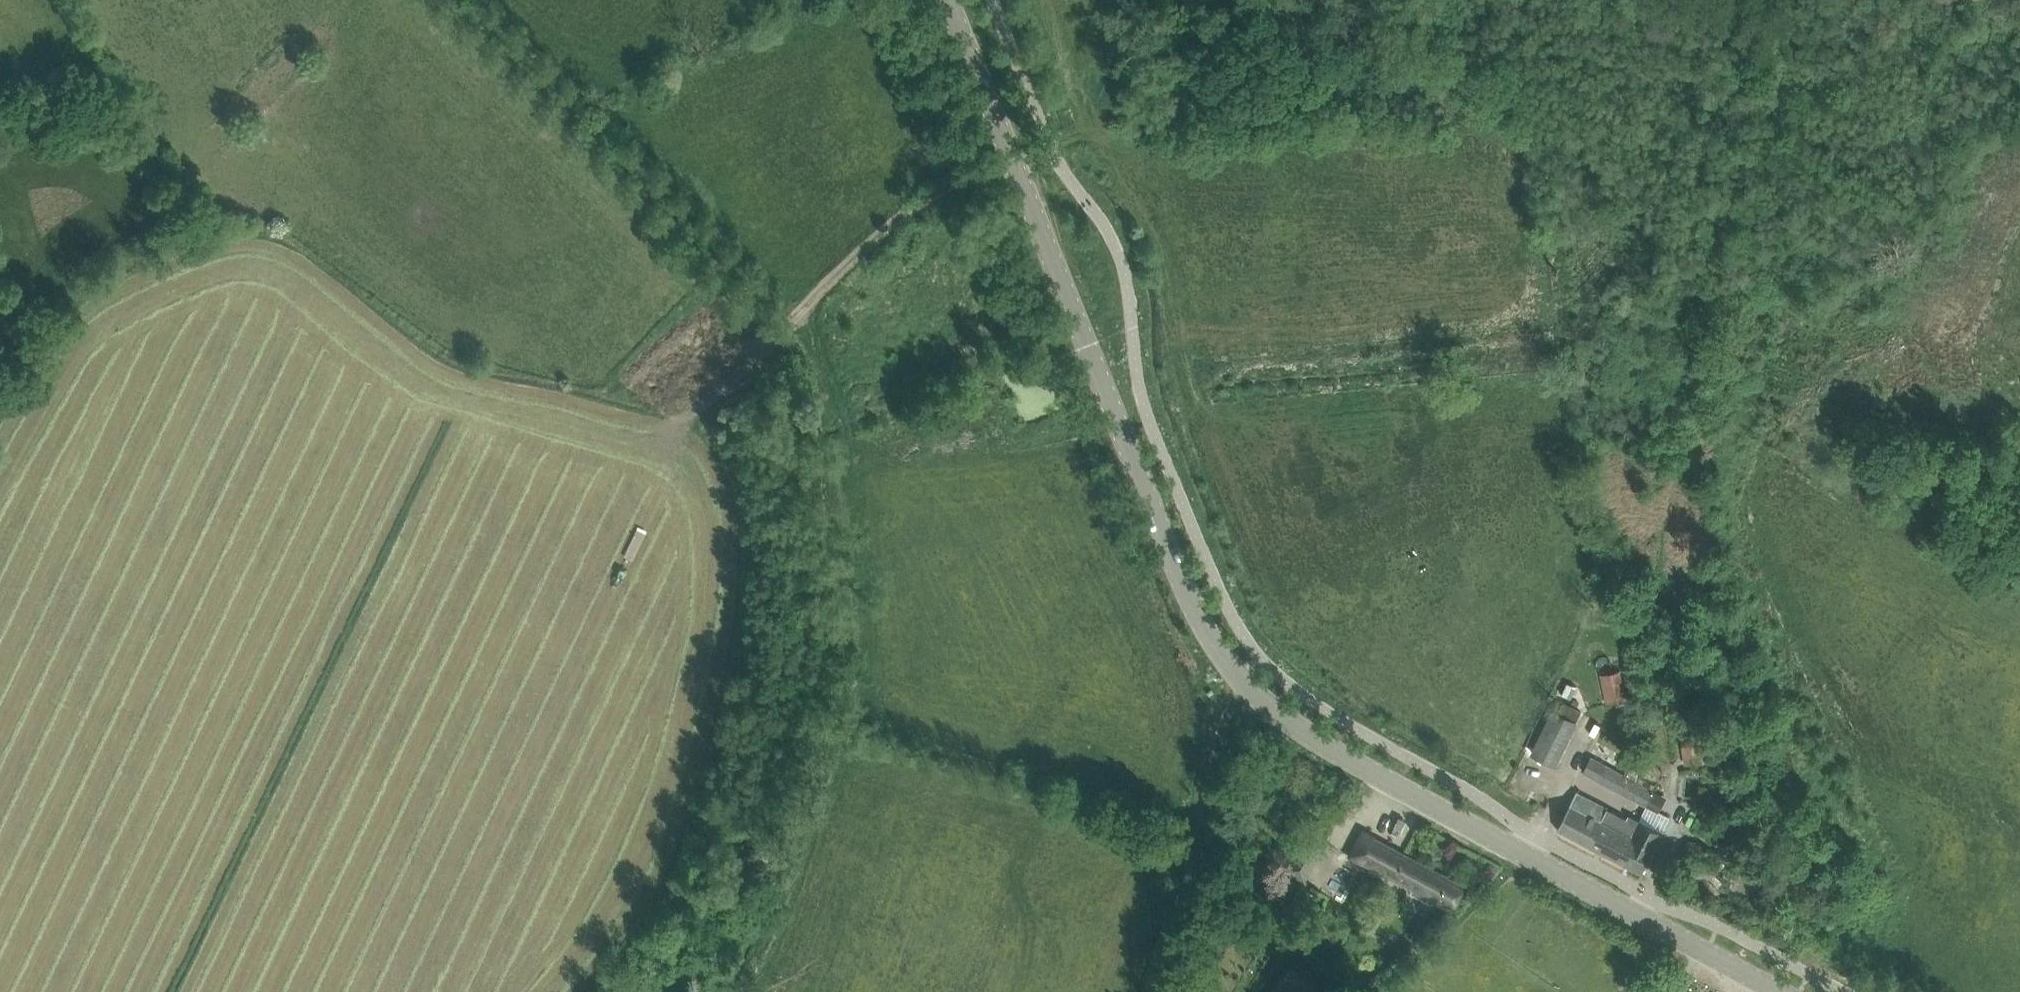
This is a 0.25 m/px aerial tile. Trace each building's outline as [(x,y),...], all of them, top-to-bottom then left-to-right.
[(1599,672),(1606,702),(1627,698),(1621,669),(1599,672)] [(1554,711),(1542,735),(1533,753),(1555,764),(1576,721),(1554,711)] [(1680,725),(1682,751),(1683,751),(1684,763),(1709,760),(1705,722),(1680,725)] [(1583,771),(1654,807),(1661,793),(1591,757),(1583,771)] [(1558,829),(1627,864),(1640,840),(1633,837),(1633,836),(1622,830),(1628,819),(1608,808),(1610,804),(1579,789),(1558,829)] [(1640,840),(1627,864),(1642,872),(1663,831),(1641,820),(1633,836),(1633,837),(1640,840)] [(1282,869),(1304,880),(1325,841),(1303,830),(1282,869)] [(1392,878),(1446,907),(1442,916),(1445,918),(1450,909),(1463,884),(1362,831),(1349,855),(1392,878)] [(1682,867),(1713,878),(1722,855),(1691,843),(1682,867)]
